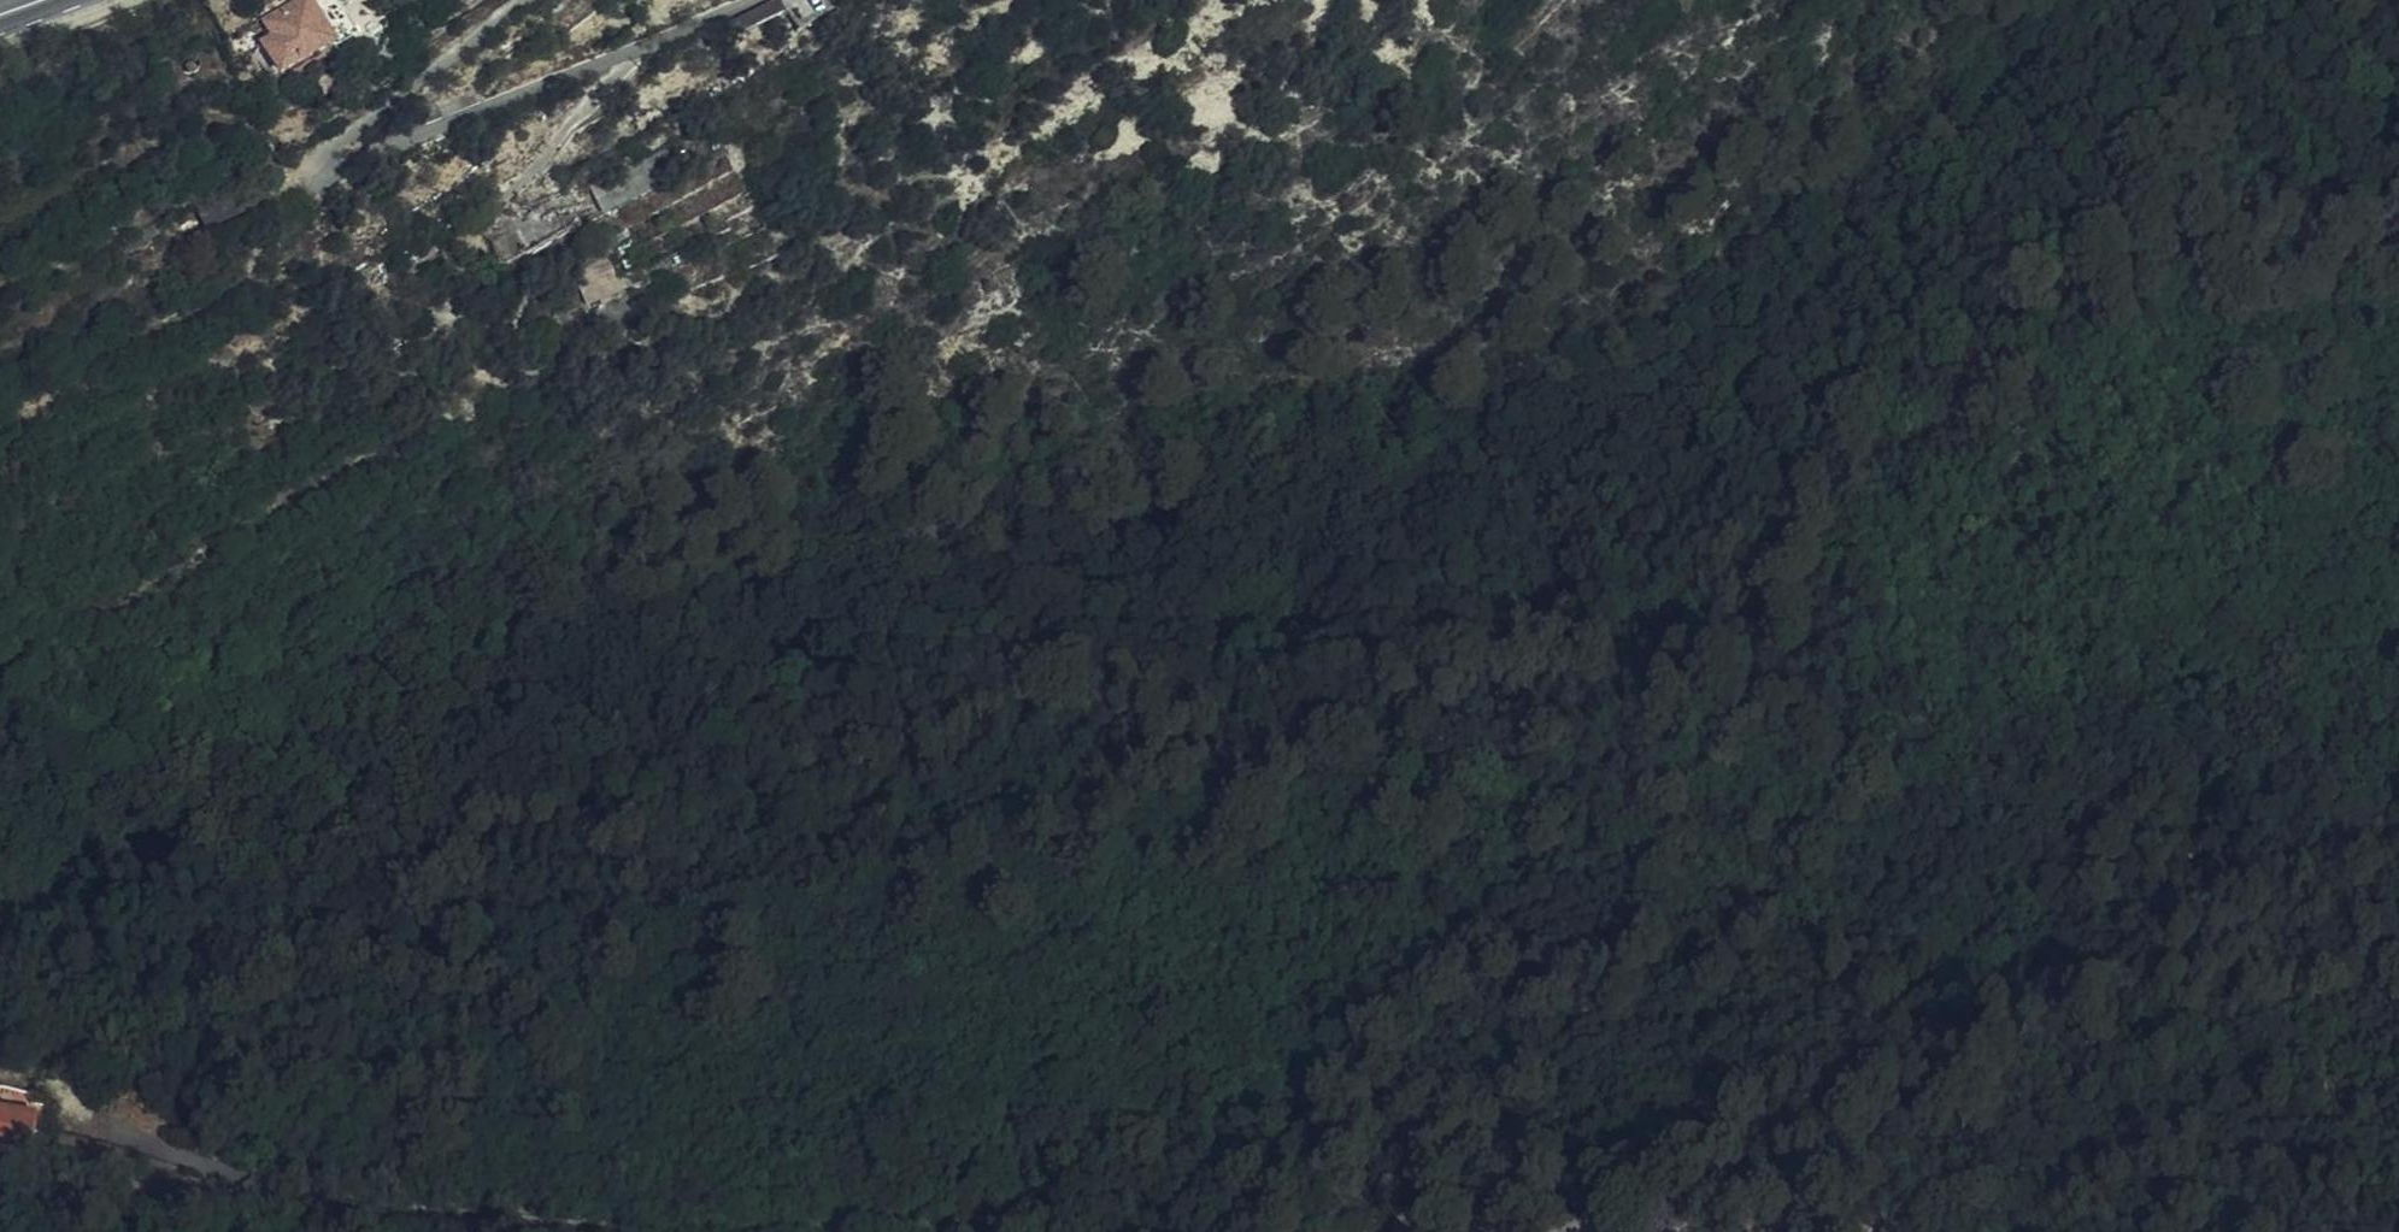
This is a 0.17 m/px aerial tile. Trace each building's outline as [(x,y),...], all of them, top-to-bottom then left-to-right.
[(308,0),(303,0),(264,22),(272,37),(261,45),(279,76),(333,45),(308,0)] [(265,71),(262,70),(258,70),(255,74),(254,78),(257,82),(263,83),(267,81),(269,77),(267,73),(265,71)] [(612,256),(576,269),(589,304),(624,291),(612,256)] [(10,1144),(10,1137),(32,1140),(36,1114),(0,1108),(0,1143),(10,1144)]
